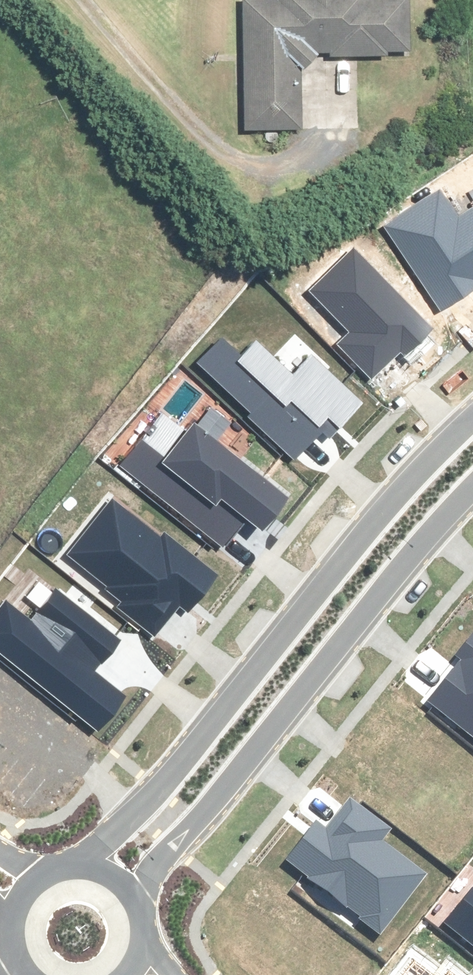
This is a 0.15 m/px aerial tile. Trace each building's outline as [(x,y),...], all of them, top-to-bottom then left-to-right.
[(235,124),(307,122),(305,66),(322,52),(414,49),(415,0),(231,0),(235,124)] [(385,225),(442,311),(472,291),(472,208),(459,217),(440,189),(385,225)] [(432,328),(353,249),(310,291),(350,331),(339,343),(372,376),(399,350),(404,355),(432,328)] [(222,338),(199,362),(252,412),(248,416),(295,459),(322,429),(328,435),(360,401),(312,357),(294,376),(257,341),(242,357),(222,338)] [(162,414),(121,465),(225,546),(247,518),(262,530),(288,498),(216,441),(229,424),(207,407),(186,433),(162,414)] [(188,612),(217,575),(166,534),(161,541),(111,501),(69,554),(109,586),(105,590),(121,603),(118,607),(155,636),(179,605),(188,612)] [(0,611),(0,652),(99,730),(126,696),(95,672),(120,641),(56,591),(31,622),(7,603),(0,611)] [(429,698),(472,734),(472,634),(457,654),(461,658),(429,698)] [(315,821),(286,859),(383,932),(426,874),(382,840),(390,828),(350,798),(326,830),(315,821)] [(445,921),(472,944),(472,887),(445,921)] [(412,958),(399,974),(434,974),(412,958)]
